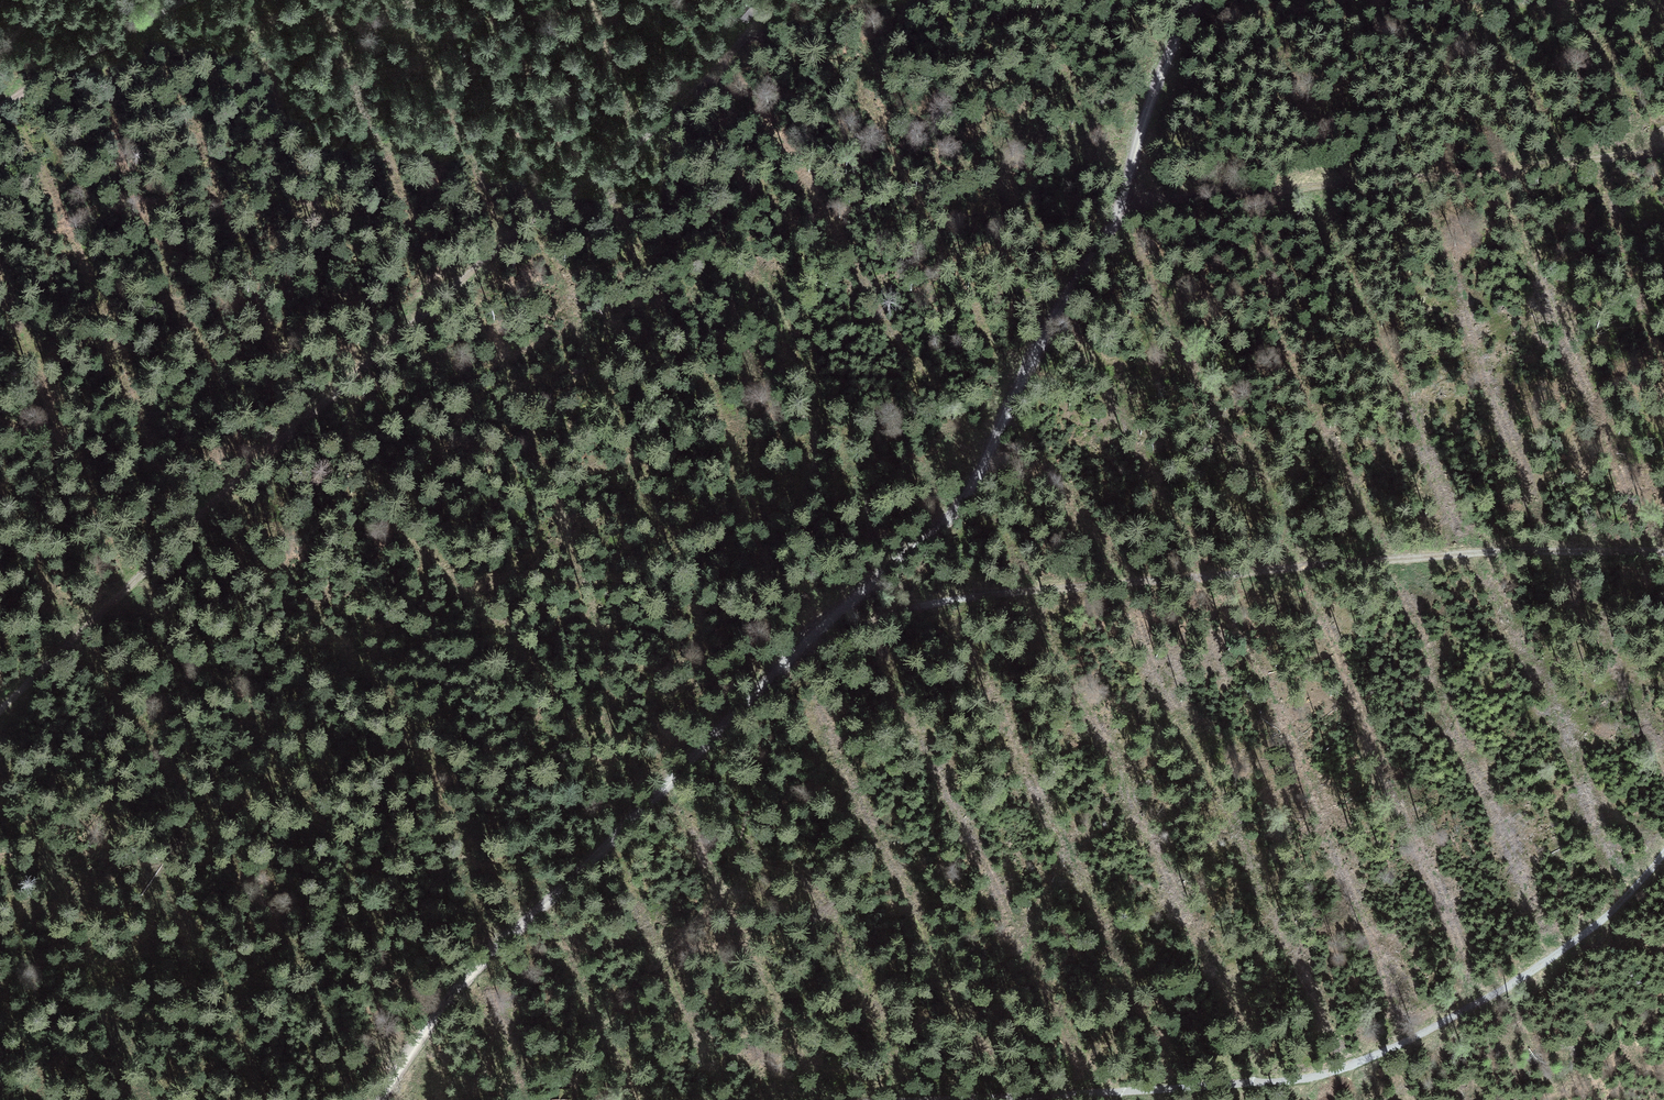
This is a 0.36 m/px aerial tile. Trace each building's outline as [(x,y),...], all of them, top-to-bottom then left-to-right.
[(748,3),(740,12),(749,19),(756,11),(748,3)] [(552,1099),(572,1099),(572,1091),(560,1091),(560,1098),(552,1098),(552,1099)]
